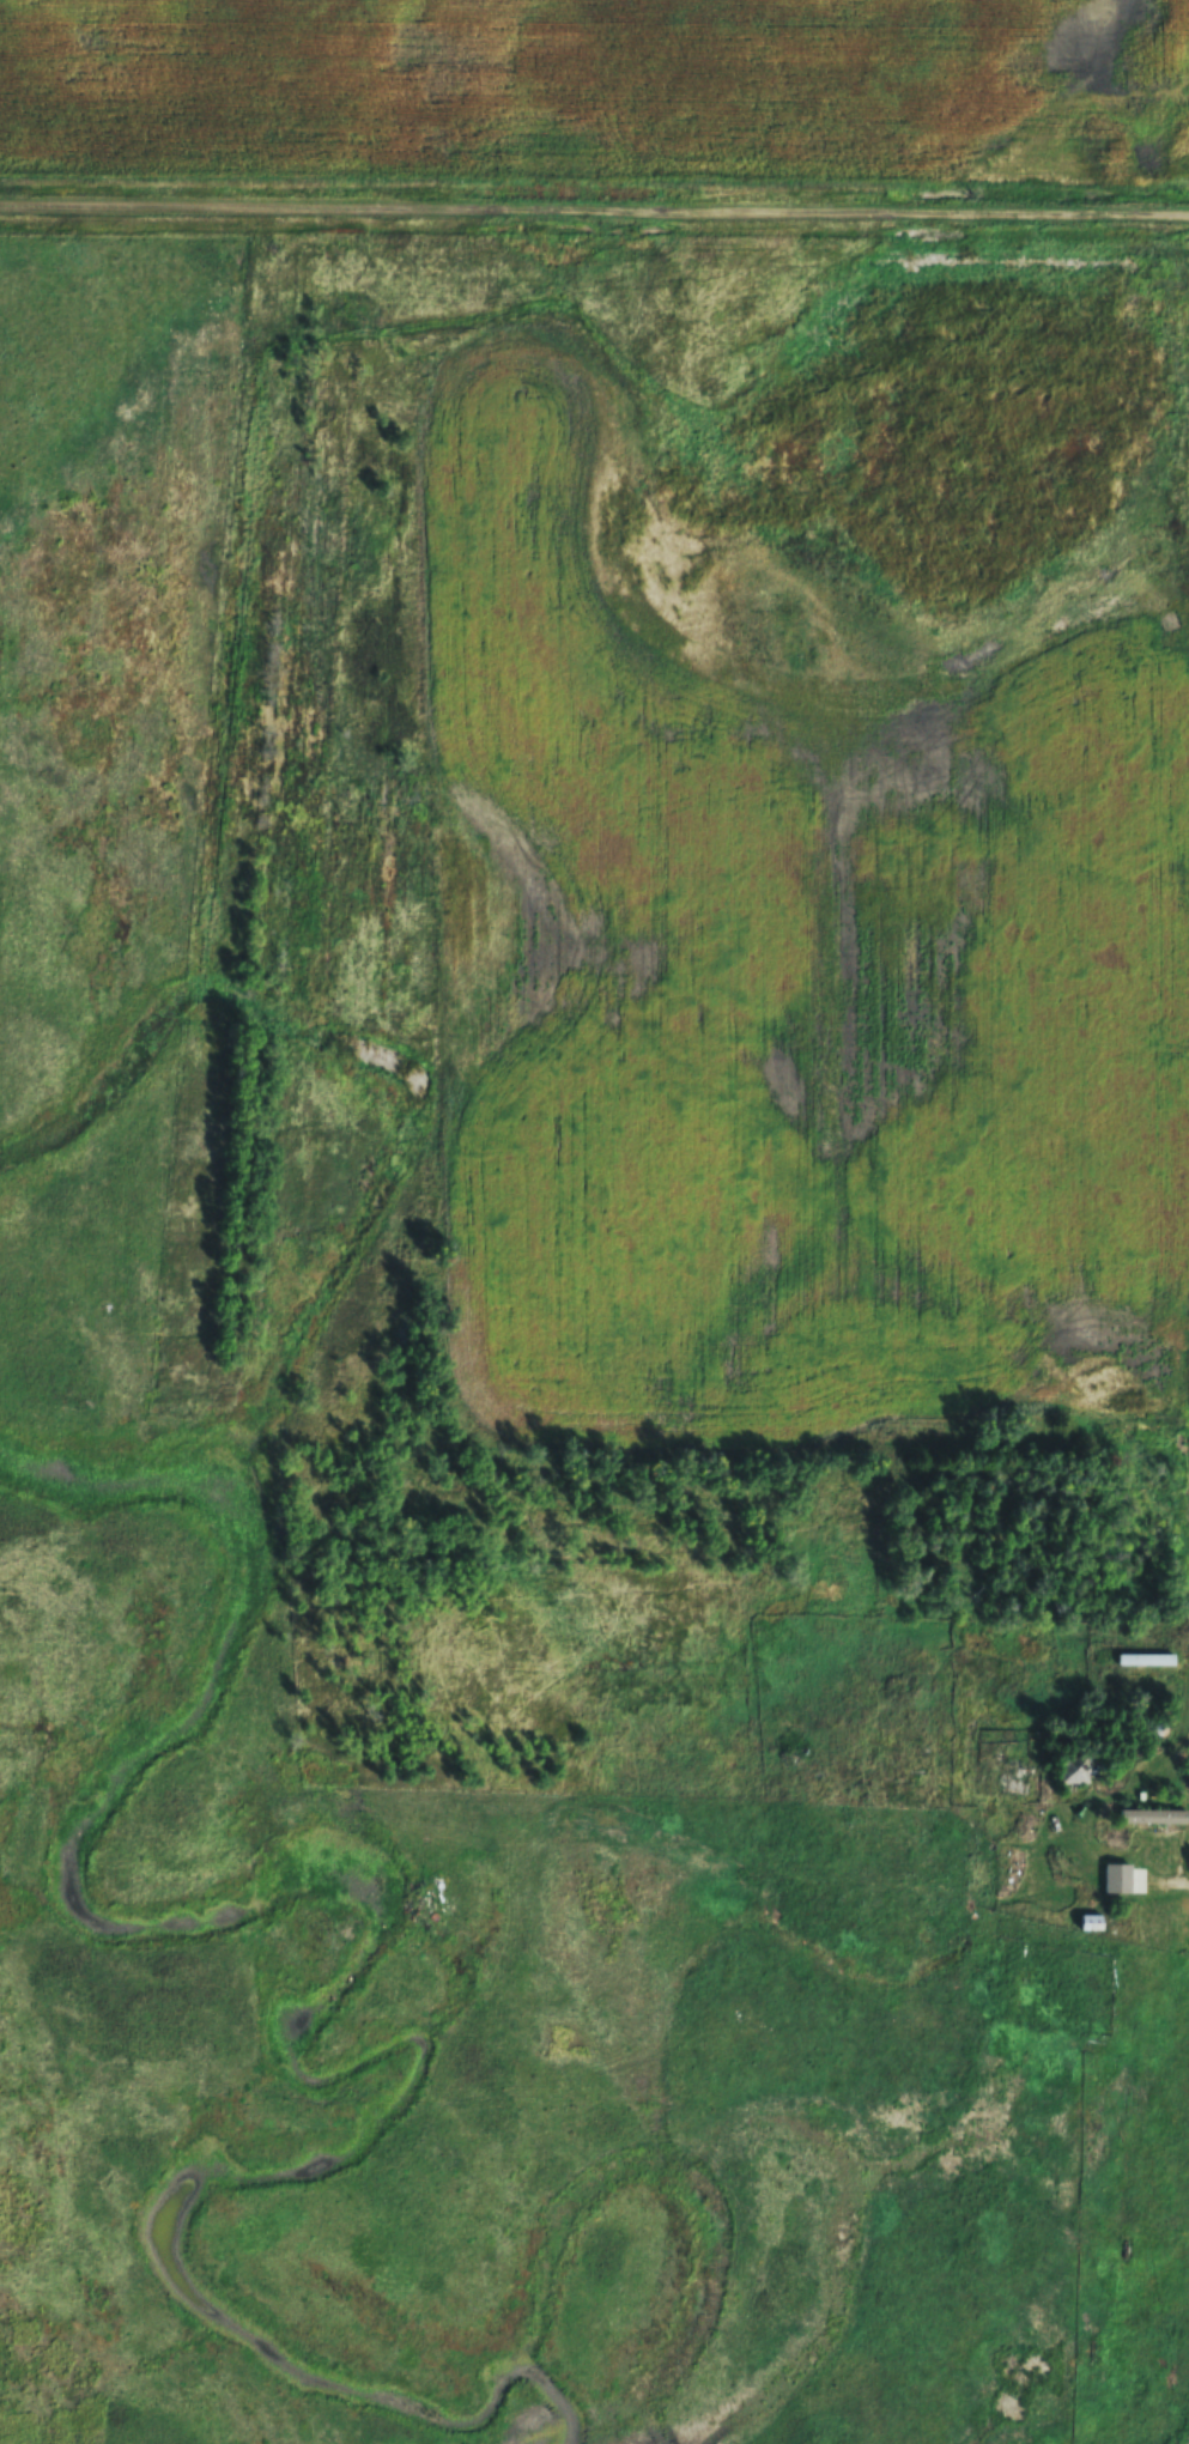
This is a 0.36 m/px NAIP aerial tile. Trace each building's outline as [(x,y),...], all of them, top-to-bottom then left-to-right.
[(1103,1757),(1059,1757),(1059,1785),(1103,1785),(1103,1757)] [(1003,1792),(1025,1798),(1033,1768),(1011,1762),(1003,1792)] [(1100,1831),(1100,1854),(1126,1854),(1126,1831),(1100,1831)] [(1101,1917),(1081,1917),(1081,1932),(1101,1932),(1101,1917)]
